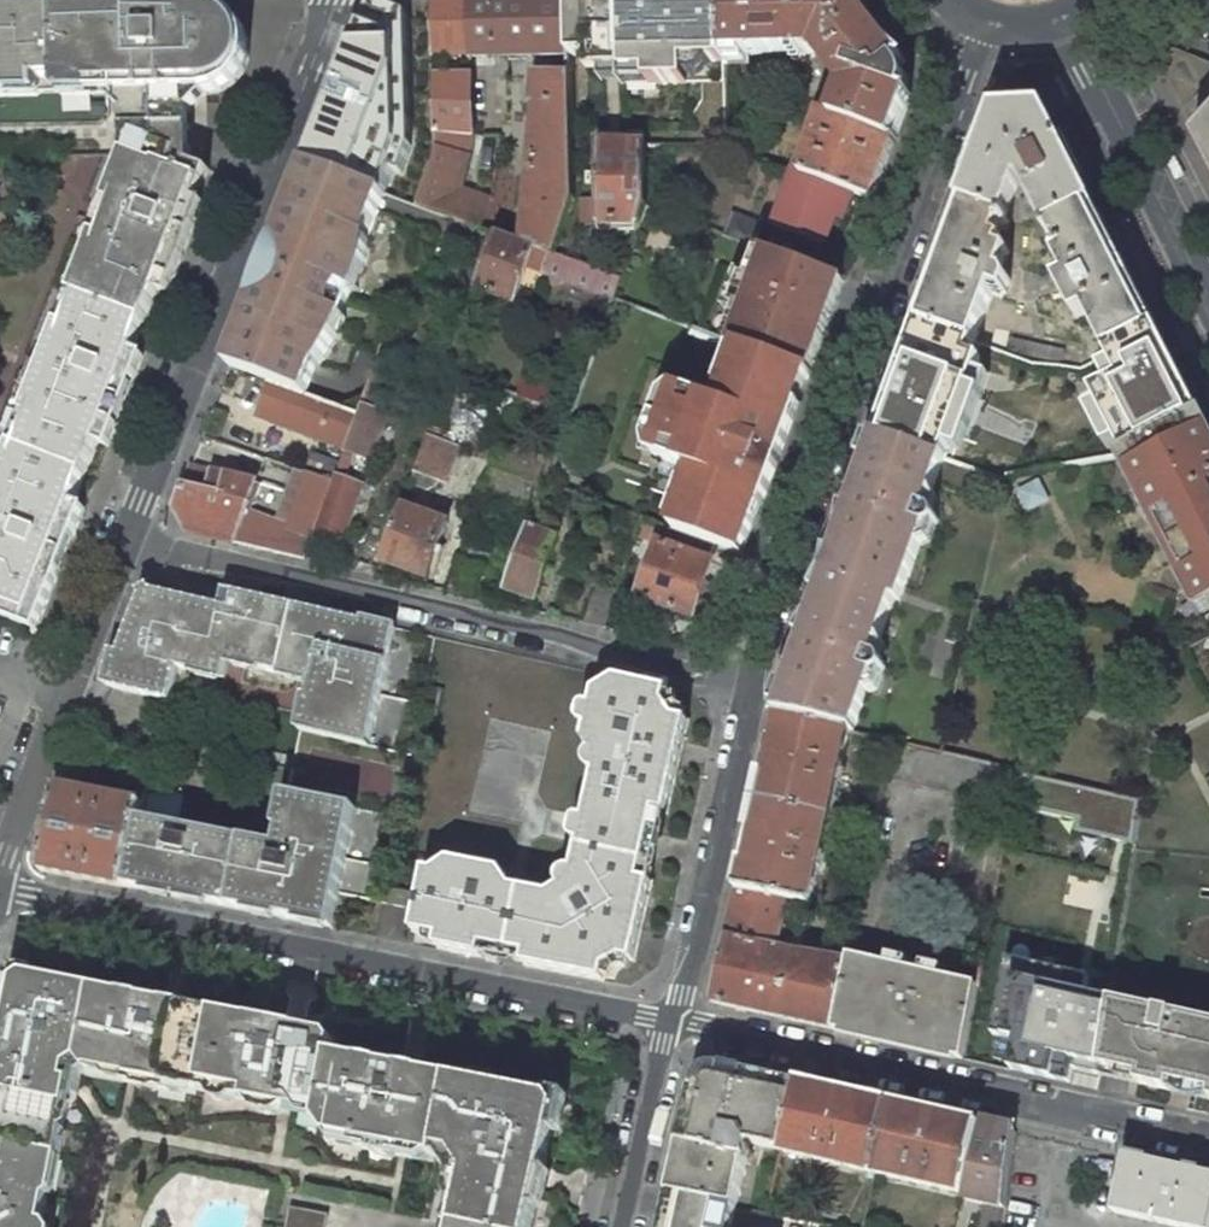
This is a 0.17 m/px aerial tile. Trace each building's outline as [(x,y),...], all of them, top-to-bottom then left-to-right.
[(432,0),(406,0),(406,24),(394,24),(395,33),(358,34),(341,78),(372,78),(372,65),(434,63),(433,53),(432,0)] [(406,0),(358,34),(395,33),(394,24),(406,24),(406,0)] [(470,0),(432,0),(433,53),(471,53),(470,0)] [(495,52),(494,0),(470,0),(471,53),(495,52)] [(570,51),(569,0),(494,0),(495,52),(570,51)] [(570,51),(571,56),(602,56),(602,78),(624,78),(622,0),(569,0),(570,51)] [(726,53),(725,0),(622,0),(624,78),(624,85),(726,83),(726,53)] [(726,53),(829,51),(851,78),(835,121),(894,144),(911,96),(907,95),(909,88),(908,80),(905,74),(863,19),(856,6),(853,0),(725,0),(726,53)] [(58,91),(63,95),(104,94),(123,111),(124,130),(189,129),(189,109),(205,92),(210,85),(217,85),(232,77),(238,70),(243,61),(246,49),(246,41),(240,27),(235,20),(229,11),(222,7),(209,3),(74,6),(73,6),(73,15),(57,15),(56,6),(0,7),(0,96),(37,95),(40,92),(58,91)] [(1151,52),(1196,141),(1208,166),(1208,63),(1159,44),(1151,52)] [(574,200),(571,79),(535,75),(533,102),(539,103),(525,243),(556,255),(566,226),(574,200)] [(471,136),(470,76),(434,76),(435,145),(429,162),(416,204),(450,216),(458,187),(471,143),(471,136)] [(372,87),(372,78),(341,78),(337,87),(372,87)] [(996,112),(962,203),(1005,219),(1020,180),(1023,178),(1050,230),(1095,206),(1046,109),(996,112)] [(854,194),(873,201),(894,144),(835,121),(823,116),(802,174),(854,194)] [(201,179),(188,174),(191,161),(189,129),(124,130),(125,173),(121,184),(115,182),(106,204),(112,207),(103,231),(97,229),(88,252),(93,254),(85,274),(80,272),(73,291),(77,292),(65,323),(59,321),(24,412),(30,414),(18,447),(84,473),(97,441),(107,444),(121,408),(110,404),(116,388),(127,392),(142,353),(133,350),(157,288),(159,289),(201,179)] [(416,204),(429,162),(384,146),(370,187),(388,194),(416,204)] [(586,202),(586,226),(638,226),(647,206),(646,164),(657,163),(661,147),(598,146),(599,202),(586,202)] [(229,367),(270,382),(308,397),(320,365),(323,367),(348,317),(345,316),(354,292),(357,294),(364,272),(372,240),(369,238),(388,194),(370,187),(308,165),(229,367)] [(854,194),(802,174),(795,171),(774,226),(826,246),(837,217),(844,220),(854,194)] [(490,198),(458,187),(450,216),(481,227),(490,198)] [(918,323),(974,343),(992,295),(994,290),(1005,294),(1010,280),(1006,271),(1003,270),(1010,250),(1001,247),(1004,239),(998,237),(1005,219),(962,203),(918,323)] [(1157,328),(1095,206),(1050,230),(1062,255),(1057,257),(1065,273),(1057,277),(1060,282),(1058,282),(1077,318),(1087,313),(1108,354),(1157,328)] [(733,213),(725,235),(757,247),(764,224),(733,213)] [(526,267),(533,249),(498,236),(477,289),(513,302),(526,267)] [(811,371),(844,280),(760,248),(750,274),(736,312),(725,339),(741,345),(811,371)] [(526,267),(610,297),(617,279),(533,249),(526,267)] [(724,308),(736,312),(750,274),(738,270),(724,308)] [(876,436),(944,459),(949,447),(962,451),(983,394),(988,375),(977,371),(981,359),(969,354),(974,343),(928,326),(918,323),(876,436)] [(1202,416),(1157,328),(1108,354),(1113,365),(1101,371),(1109,386),(1094,394),(1101,406),(1088,412),(1108,451),(1120,445),(1126,456),(1128,455),(1202,416)] [(722,398),(714,402),(678,389),(654,455),(690,468),(693,476),(674,529),(718,546),(744,555),(811,371),(741,345),(735,363),(742,365),(736,381),(729,378),(722,398)] [(735,363),(729,378),(736,381),(742,365),(735,363)] [(385,379),(374,375),(362,406),(374,411),(385,379)] [(270,382),(257,417),(345,450),(358,415),(308,397),(270,382)] [(536,426),(544,404),(520,395),(512,417),(536,426)] [(355,453),(371,459),(387,415),(374,411),(362,406),(358,415),(345,450),(355,453)] [(1128,455),(1122,458),(1199,616),(1208,611),(1208,430),(1202,416),(1128,455)] [(457,447),(428,436),(414,472),(444,483),(457,447)] [(876,436),(777,714),(850,731),(877,675),(878,676),(879,676),(881,675),(882,674),(884,672),(885,670),(886,668),(886,666),(886,664),(885,662),(884,661),(883,659),(873,655),(896,601),(903,604),(930,529),(933,529),(936,526),(937,524),(938,522),(939,519),(938,516),(937,514),(936,513),(935,511),(927,509),(944,459),(876,436)] [(58,542),(68,537),(70,538),(83,506),(72,502),(84,473),(18,447),(11,444),(0,471),(0,615),(38,630),(62,568),(56,566),(51,557),(58,542)] [(502,444),(500,450),(516,456),(518,450),(502,444)] [(345,479),(355,453),(345,450),(336,476),(338,477),(345,479)] [(314,538),(336,481),(298,469),(290,490),(302,494),(290,528),(303,533),(298,548),(310,550),(314,538)] [(235,543),(257,483),(227,476),(223,496),(183,487),(175,508),(187,531),(235,543)] [(345,479),(338,477),(336,481),(314,538),(340,548),(363,486),(345,479)] [(235,543),(254,547),(266,507),(264,506),(272,487),(257,483),(235,543)] [(427,579),(448,521),(402,505),(381,562),(427,579)] [(638,536),(659,543),(665,526),(644,518),(638,536)] [(712,563),(718,546),(674,529),(665,526),(659,543),(640,597),(694,617),(713,563),(712,563)] [(557,537),(527,527),(504,591),(528,599),(534,601),(557,537)] [(584,624),(604,628),(618,591),(599,583),(584,624)] [(229,662),(311,680),(301,732),(369,746),(396,627),(225,588),(221,606),(190,599),(174,670),(166,704),(170,705),(178,671),(225,681),(229,662)] [(174,670),(190,599),(151,589),(142,594),(118,656),(111,693),(166,704),(174,670)] [(524,610),(528,599),(504,591),(499,604),(524,610)] [(600,761),(573,881),(552,894),(516,887),(505,870),(454,859),(436,871),(428,869),(430,855),(426,854),(421,879),(426,880),(416,932),(441,938),(439,948),(484,957),(486,947),(528,956),(526,965),(606,981),(608,968),(623,958),(636,961),(653,882),(642,879),(657,813),(668,815),(689,721),(676,717),(667,704),(671,690),(618,678),(596,693),(586,738),(600,761)] [(435,687),(429,713),(439,715),(444,689),(435,687)] [(844,789),(846,777),(840,776),(850,731),(777,714),(771,741),(774,742),(766,777),(763,777),(757,802),(831,819),(838,787),(844,789)] [(996,745),(948,734),(944,753),(991,764),(996,745)] [(944,753),(893,741),(885,775),(1010,804),(1017,770),(991,764),(944,753)] [(126,887),(144,804),(149,784),(152,770),(143,768),(136,803),(58,787),(40,870),(126,887)] [(126,887),(239,910),(277,917),(334,928),(356,809),(288,795),(278,845),(178,825),(185,791),(149,784),(144,804),(126,887)] [(1141,798),(1118,793),(1113,829),(1136,834),(1141,798)] [(401,816),(405,797),(394,795),(390,813),(401,816)] [(754,829),(746,864),(744,863),(737,890),(789,901),(811,906),(818,874),(824,875),(827,863),(821,862),(831,819),(757,802),(751,828),(754,829)] [(419,894),(386,887),(384,902),(416,909),(419,894)] [(789,901),(737,890),(712,1002),(833,1030),(846,965),(828,961),(824,979),(773,967),(789,901)] [(897,966),(848,955),(846,965),(833,1030),(964,1059),(976,992),(978,984),(930,974),(932,964),(922,962),(920,972),(906,968),(908,959),(899,957),(897,966)] [(1150,976),(1115,968),(1110,1001),(1143,1008),(1150,976)] [(94,991),(27,978),(18,984),(6,1041),(1,1040),(0,1043),(0,1226),(42,1226),(48,1200),(38,1199),(54,1123),(63,1124),(72,1084),(66,1083),(69,1070),(78,1062),(80,1062),(92,999),(94,991)] [(245,1103),(291,1113),(293,1105),(322,1111),(319,1124),(329,1136),(338,1131),(365,1136),(364,1145),(408,1154),(410,1145),(438,1151),(452,1080),(452,1079),(419,1073),(417,1079),(400,1076),(397,1071),(393,1069),(387,1069),(383,1073),(367,1069),(362,1062),(333,1057),(335,1044),(331,1038),(306,1033),(300,1037),(282,1034),(278,1029),(273,1027),(269,1028),(265,1030),(247,1027),(243,1021),(185,1009),(178,1013),(160,1009),(157,1005),(152,1003),(147,1003),(143,1006),(125,1002),(122,997),(94,991),(92,999),(80,1062),(86,1074),(99,1066),(125,1071),(124,1079),(169,1088),(170,1080),(246,1096),(245,1103)] [(996,997),(976,992),(964,1059),(1023,1072),(1034,1029),(992,1019),(996,997)] [(1169,1091),(1171,1084),(1208,1093),(1208,1023),(1143,1008),(1110,1001),(1100,1068),(1138,1077),(1136,1084),(1169,1091)] [(728,1067),(723,1066),(723,1069),(720,1068),(696,1083),(695,1087),(693,1086),(669,1195),(736,1207),(750,1145),(781,1152),(797,1083),(728,1067)] [(536,1208),(531,1207),(532,1198),(534,1192),(540,1193),(559,1108),(553,1100),(452,1079),(452,1080),(438,1151),(455,1154),(469,1174),(457,1226),(532,1226),(536,1208)] [(781,1152),(876,1173),(892,1104),(797,1083),(781,1152)] [(876,1173),(966,1193),(981,1124),(892,1104),(876,1173)] [(1005,1209),(1015,1132),(981,1124),(966,1193),(964,1199),(1005,1209)] [(1127,1157),(1114,1212),(1181,1226),(1208,1226),(1208,1176),(1127,1157)] [(736,1207),(669,1195),(661,1226),(731,1226),(736,1207)] [(285,1226),(324,1226),(326,1216),(289,1208),(285,1226)]
